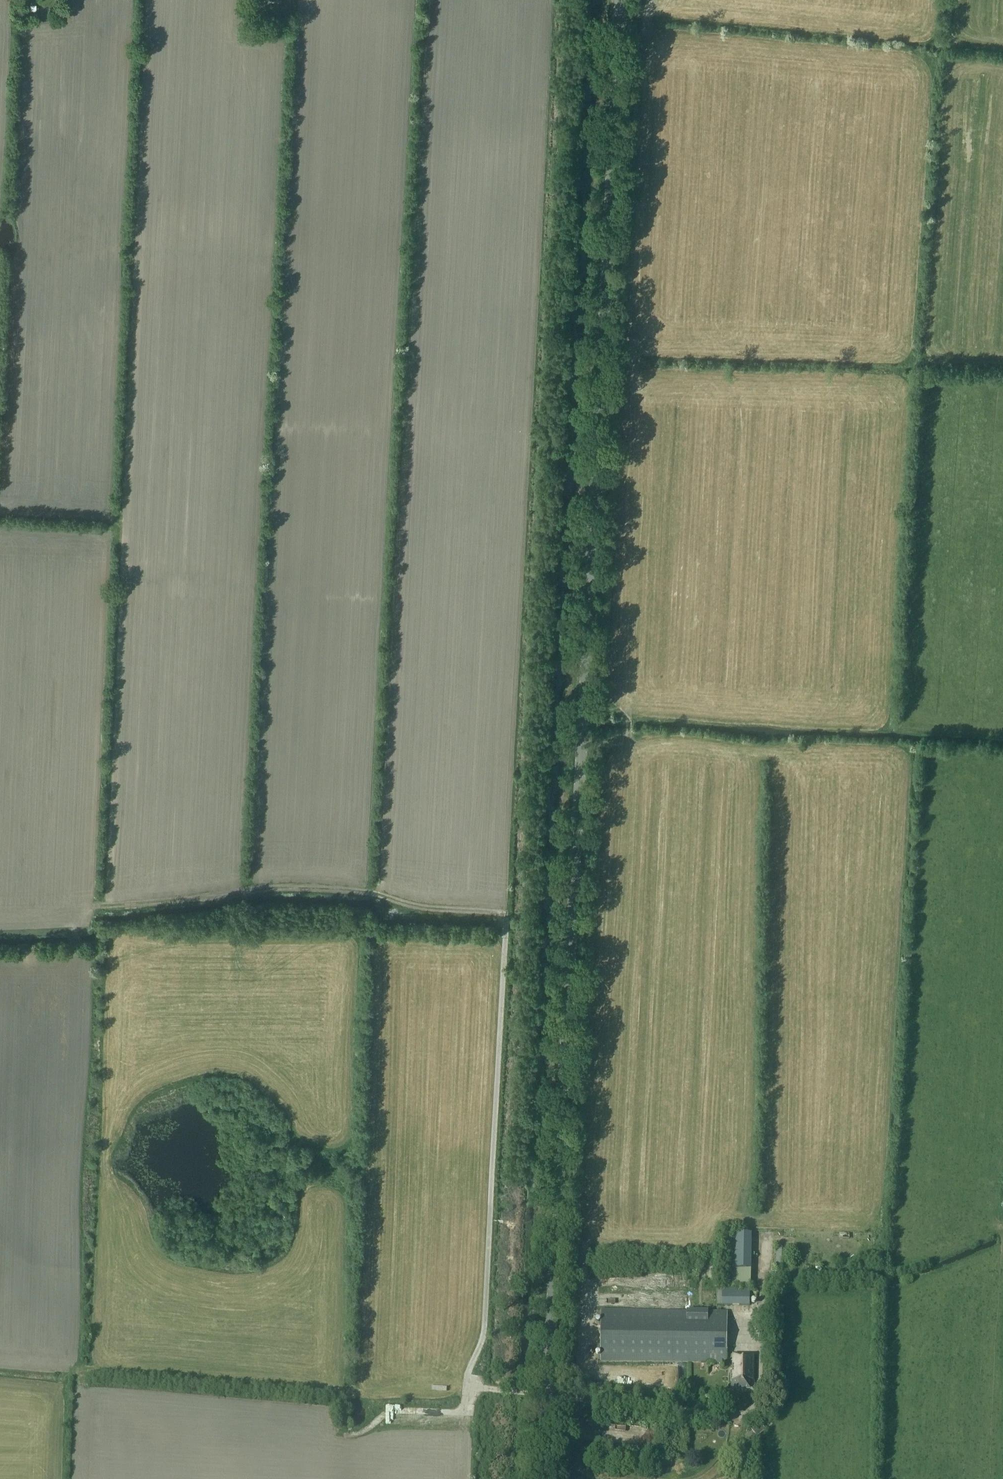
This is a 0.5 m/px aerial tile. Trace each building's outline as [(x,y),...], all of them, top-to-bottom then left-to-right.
[(757,1233),(731,1232),(731,1268),(757,1269),(757,1233)] [(706,1280),(714,1280),(714,1263),(706,1263),(706,1280)] [(665,1274),(648,1274),(647,1286),(665,1286),(665,1274)] [(750,1288),(722,1288),(722,1305),(750,1305),(750,1288)] [(601,1362),(727,1364),(727,1312),(601,1310),(601,1362)] [(731,1355),(731,1391),(754,1390),(755,1355),(731,1355)] [(421,1419),(433,1419),(434,1407),(421,1407),(421,1419)] [(758,1436),(764,1431),(763,1429),(758,1423),(752,1428),(752,1429),(758,1436)]
